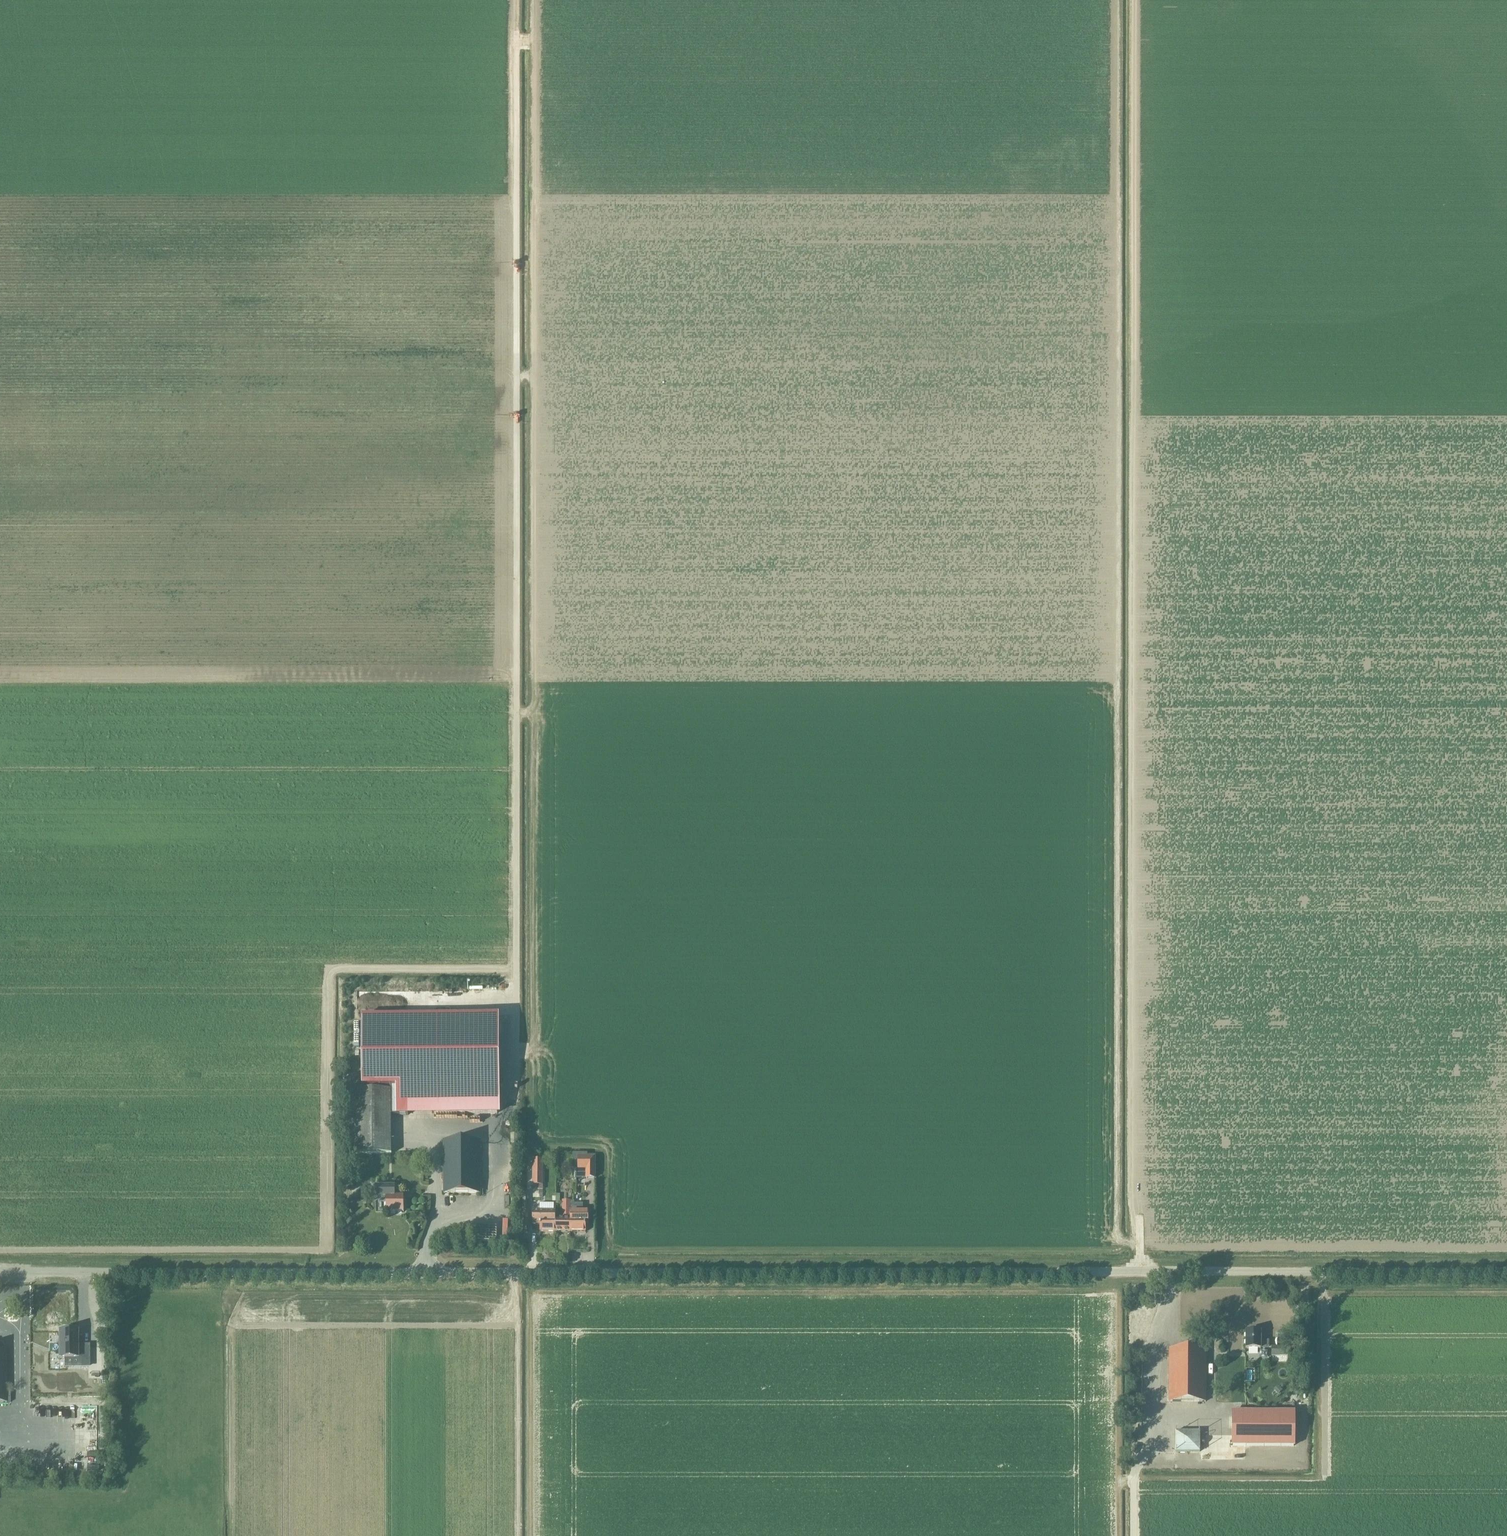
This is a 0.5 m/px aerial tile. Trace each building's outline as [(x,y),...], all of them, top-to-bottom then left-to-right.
[(501,1015),(364,1017),(365,1087),(393,1087),(393,1090),(397,1090),(397,1099),(391,1099),(391,1115),(408,1115),(408,1101),(502,1100),(501,1015)] [(355,1090),(355,1154),(392,1154),(391,1115),(391,1099),(397,1099),(397,1090),(393,1090),(355,1090)] [(444,1141),(444,1193),(480,1193),(480,1141),(444,1141)] [(595,1159),(578,1158),(578,1172),(585,1172),(585,1181),(595,1181),(595,1159)] [(542,1160),(532,1160),(532,1187),(539,1187),(539,1197),(542,1197),(542,1160)] [(404,1212),(404,1197),(395,1197),(395,1187),(376,1187),(376,1198),(386,1198),(386,1212),(404,1212)] [(570,1219),(570,1212),(570,1201),(562,1201),(562,1219),(555,1219),(555,1232),(570,1232),(570,1219)] [(555,1219),(555,1212),(532,1211),(532,1224),(540,1224),(540,1232),(555,1232),(555,1219)] [(570,1219),(570,1232),(585,1232),(585,1220),(588,1220),(588,1212),(570,1212),(570,1219)] [(1245,1331),(1245,1348),(1260,1349),(1260,1346),(1268,1347),(1268,1340),(1260,1340),(1260,1331),(1245,1331)] [(77,1332),(59,1332),(59,1359),(64,1359),(81,1358),(81,1366),(88,1366),(88,1347),(77,1347),(77,1344),(77,1332)] [(1170,1349),(1169,1401),(1206,1402),(1206,1349),(1170,1349)] [(42,1391),(56,1391),(56,1378),(42,1378),(42,1391)] [(1294,1412),(1233,1411),(1233,1446),(1294,1446),(1294,1412)] [(1175,1452),(1201,1452),(1200,1431),(1175,1431),(1175,1452)]
